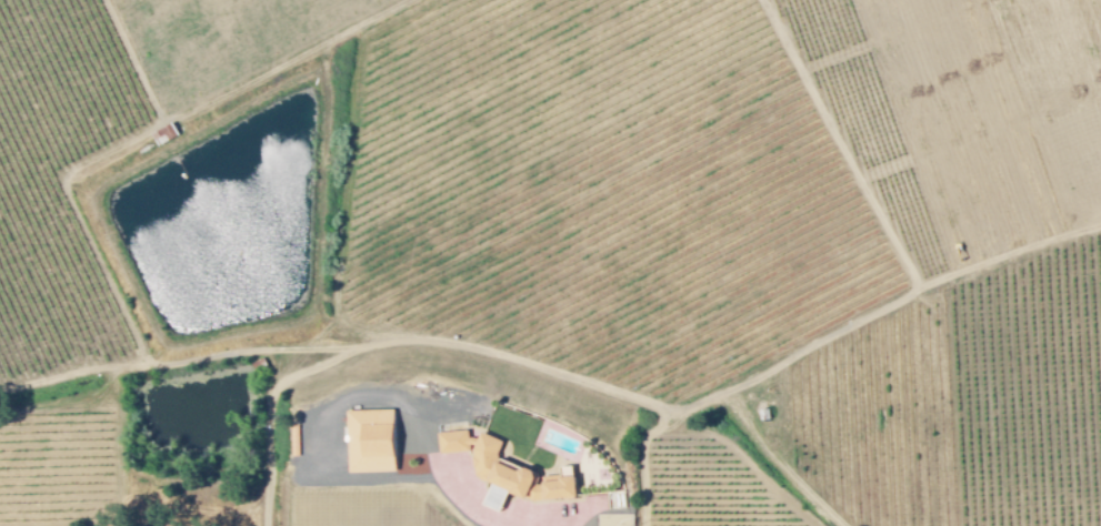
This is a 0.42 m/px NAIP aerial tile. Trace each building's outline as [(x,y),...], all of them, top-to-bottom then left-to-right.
[(350,414),(351,476),(397,475),(395,412),(350,414)] [(537,476),(501,463),(501,458),(505,444),(482,436),(479,443),(471,440),(470,433),(440,436),(443,458),(473,454),(476,479),(494,485),(485,510),(502,516),(509,496),(524,502),(528,501),(537,476)] [(533,504),(578,502),(576,469),(564,470),(565,478),(546,479),(547,488),(532,490),(533,504)]
